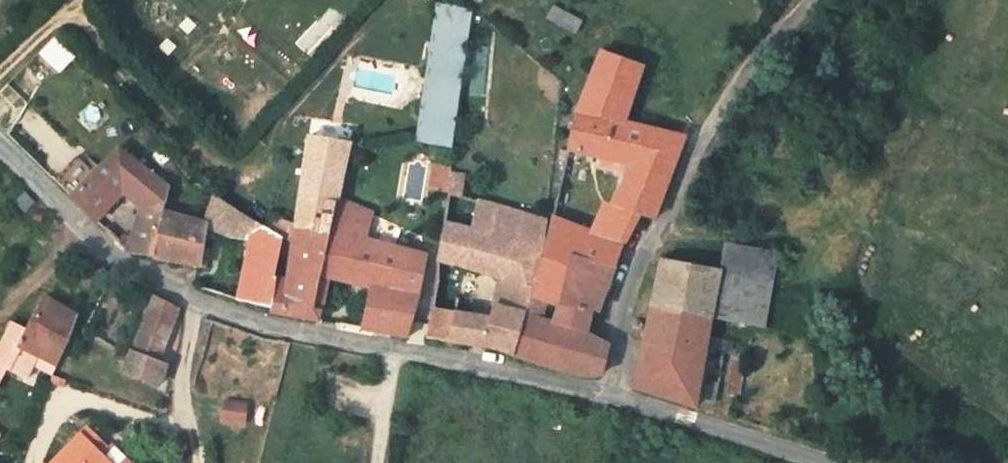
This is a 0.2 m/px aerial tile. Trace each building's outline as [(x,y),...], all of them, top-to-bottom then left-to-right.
[(445,147),(465,7),(430,2),(409,142),(445,147)] [(586,36),(567,90),(546,147),(571,155),(569,163),(597,173),(567,226),(523,218),(515,265),(514,273),(534,276),(543,250),(603,261),(620,218),(628,211),(646,214),(677,130),(625,110),(641,54),(586,36)] [(42,46),(26,62),(39,72),(55,56),(42,46)] [(332,180),(340,142),(340,140),(300,138),(286,245),(281,281),(274,280),(267,316),(313,324),(315,310),(308,308),(314,275),(364,285),(351,330),(403,333),(407,318),(414,294),(421,254),(419,253),(353,238),(323,232),(332,180)] [(332,180),(359,186),(365,147),(340,142),(332,180)] [(195,196),(147,159),(90,209),(111,234),(135,212),(162,234),(137,264),(139,267),(194,282),(210,246),(253,262),(239,311),(267,316),(274,280),(281,242),(284,221),(236,193),(224,224),(190,208),(195,196)] [(427,159),(421,185),(439,189),(441,176),(443,161),(427,159)] [(439,189),(490,207),(523,218),(526,204),(441,176),(439,189)] [(359,186),(332,180),(323,232),(353,238),(359,212),(364,187),(359,186)] [(439,189),(433,230),(485,252),(490,207),(439,189)] [(490,207),(485,252),(515,265),(523,218),(490,207)] [(359,212),(353,238),(419,253),(415,234),(359,212)] [(719,223),(712,252),(700,304),(743,318),(762,236),(719,223)] [(478,314),(485,252),(433,230),(424,294),(448,299),(446,308),(478,314)] [(700,304),(712,252),(656,239),(645,287),(700,304)] [(286,245),(281,242),(274,280),(281,281),(286,245)] [(534,276),(514,273),(499,348),(569,360),(581,319),(585,307),(603,261),(543,250),(534,276)] [(499,348),(514,273),(515,265),(485,252),(478,314),(446,308),(448,299),(424,294),(424,296),(420,322),(418,334),(481,345),(499,348)] [(700,304),(645,287),(623,375),(679,390),(700,304)] [(420,322),(424,296),(414,294),(407,318),(420,322)] [(23,333),(17,353),(33,362),(50,373),(69,320),(37,300),(23,333)] [(128,365),(154,381),(179,327),(164,318),(152,310),(128,365)] [(581,319),(569,360),(591,363),(603,333),(581,319)] [(33,362),(17,353),(23,333),(6,326),(0,341),(0,391),(2,392),(10,370),(26,376),(33,362)] [(154,404),(163,385),(154,381),(128,365),(117,388),(154,404)] [(50,373),(46,386),(65,393),(70,382),(50,373)] [(236,401),(215,400),(214,418),(236,419),(236,401)] [(98,456),(89,447),(98,436),(88,427),(51,462),(105,462),(98,456)] [(98,436),(89,447),(98,456),(107,445),(98,436)]
